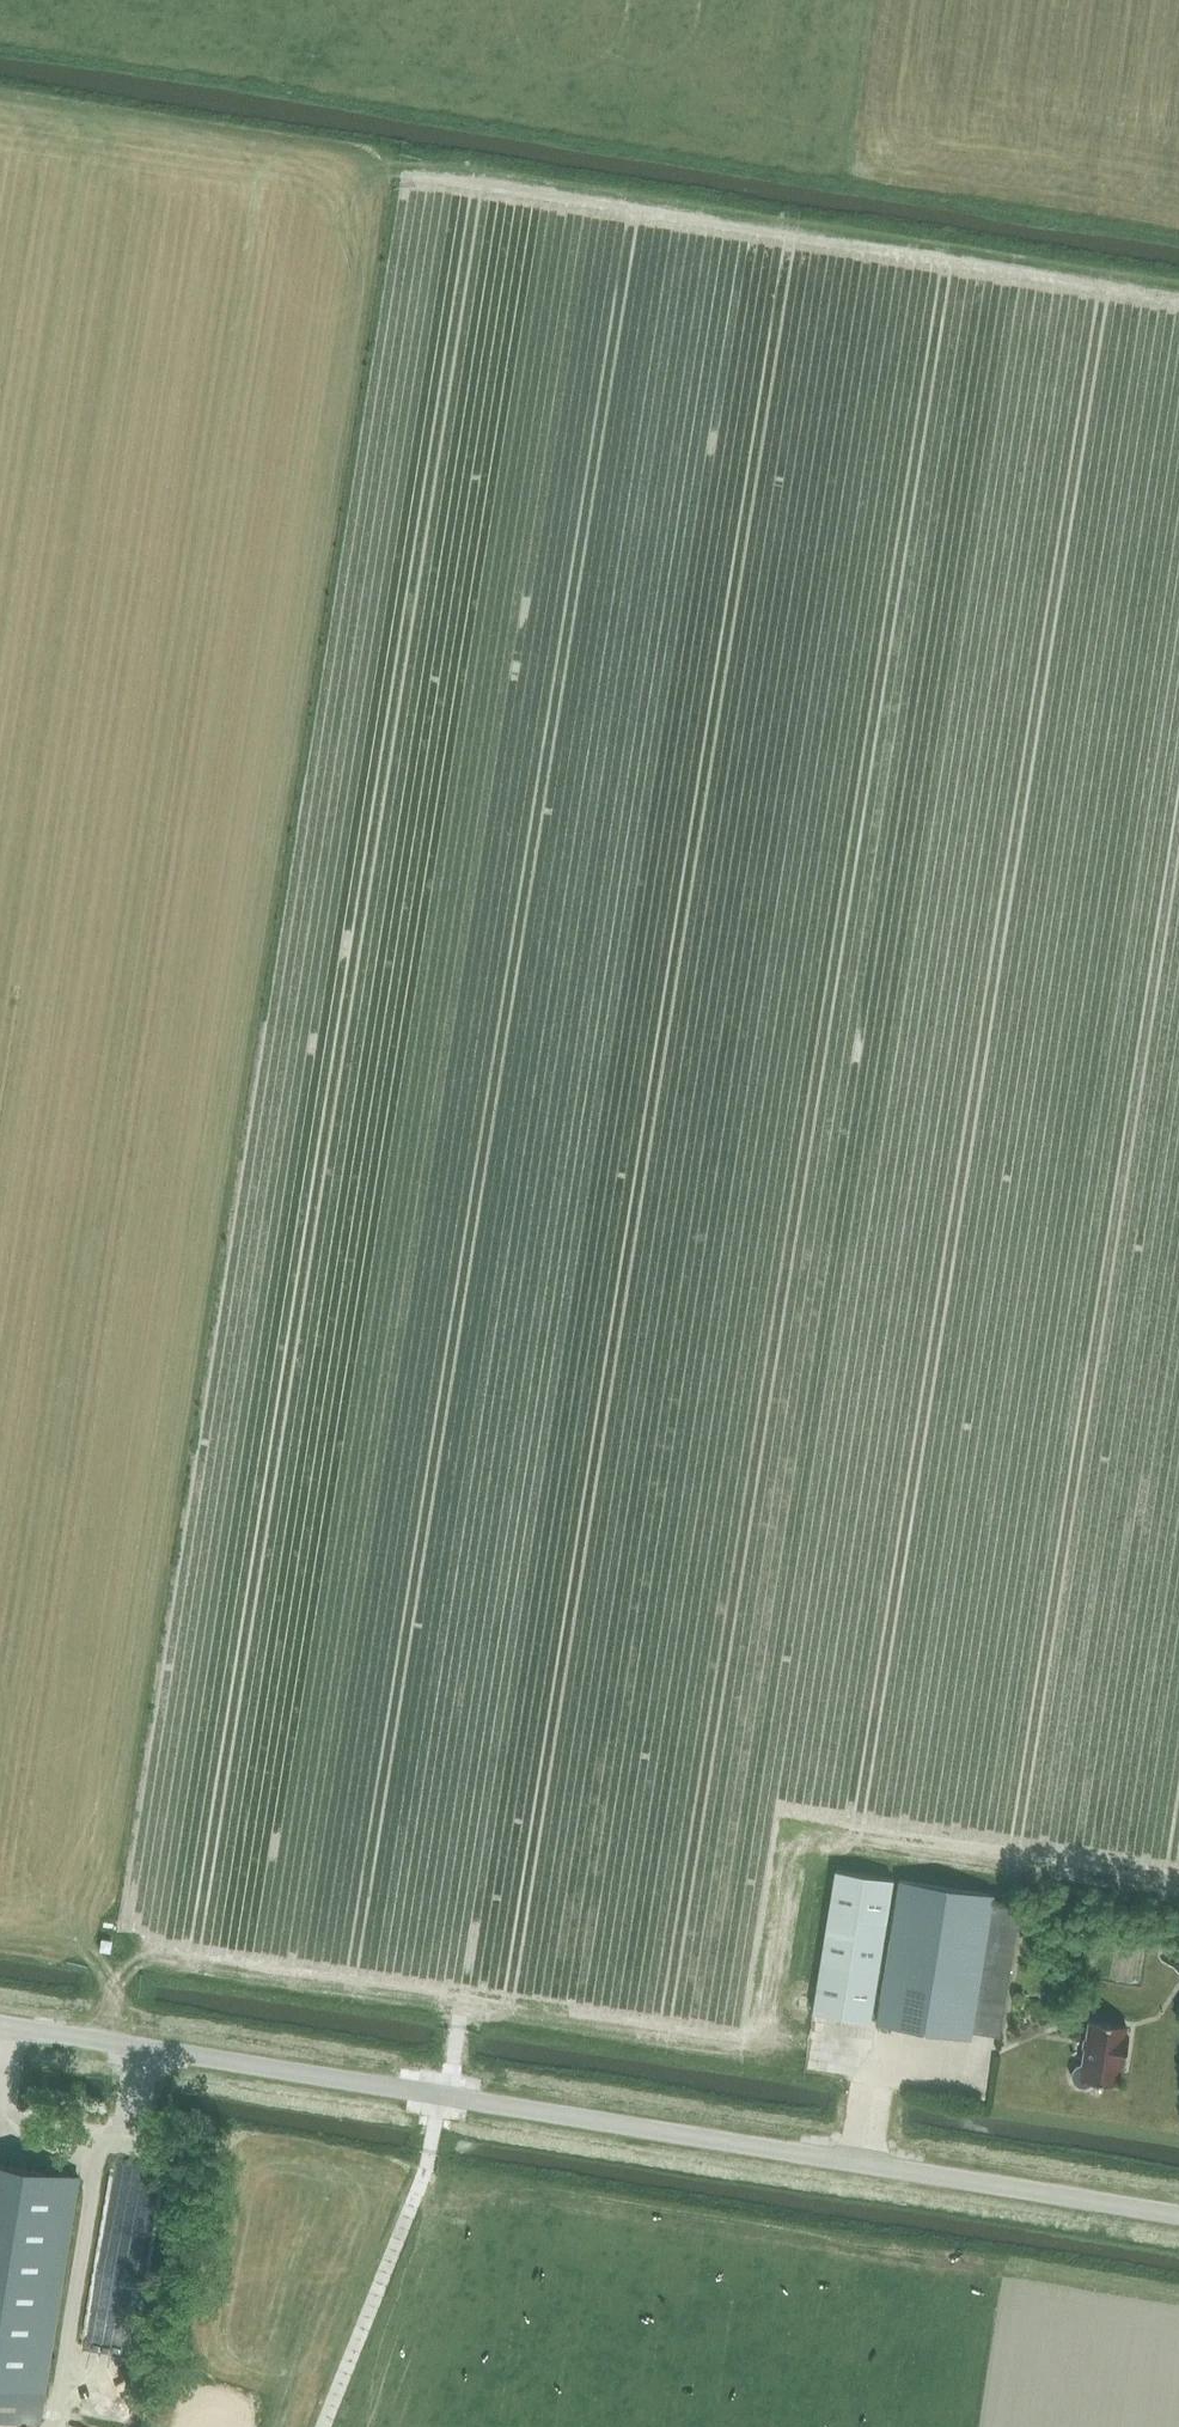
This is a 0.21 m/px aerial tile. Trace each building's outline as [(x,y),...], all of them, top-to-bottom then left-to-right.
[(834,1869),(811,2012),(870,2021),(892,1878),(834,1869)] [(894,1881),(872,2025),(965,2039),(966,2034),(994,2039),(1015,1905),(985,1901),(985,1895),(894,1881)] [(109,1951),(111,1942),(99,1940),(98,1950),(109,1951)] [(1074,2070),(1073,2075),(1075,2081),(1080,2084),(1086,2085),(1091,2083),(1095,2079),(1099,2079),(1099,2080),(1120,2084),(1121,2082),(1119,2082),(1122,2066),(1123,2066),(1123,2068),(1124,2068),(1127,2048),(1126,2048),(1129,2032),(1127,2032),(1128,2025),(1110,2023),(1110,2022),(1088,2018),(1088,2020),(1090,2020),(1087,2039),(1089,2039),(1088,2047),(1086,2046),(1083,2063),(1078,2065),(1074,2070)] [(77,2178),(0,2166),(0,2419),(39,2425),(77,2178)]
